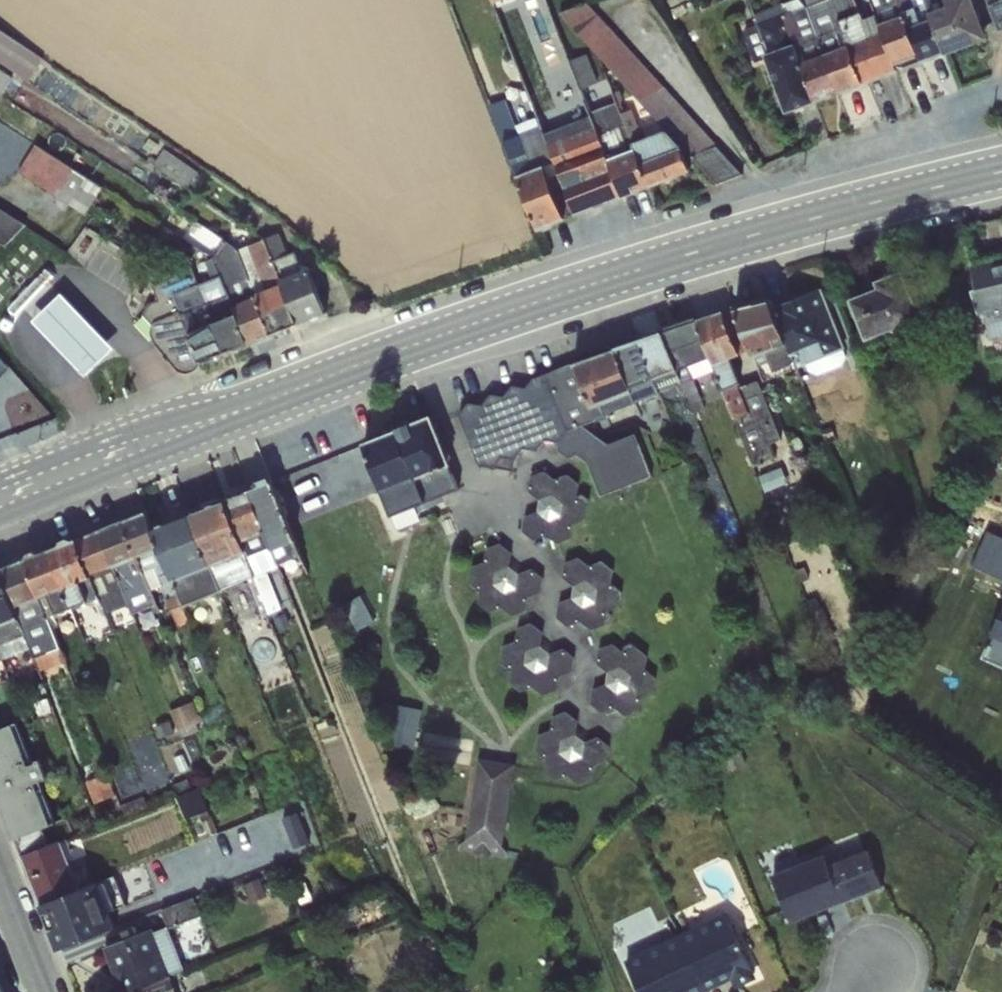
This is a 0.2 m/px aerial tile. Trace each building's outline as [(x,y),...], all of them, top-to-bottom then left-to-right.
[(667,130),(690,111),(596,0),(583,0),(568,13),(667,130)] [(781,104),(917,60),(903,16),(831,39),(825,20),(859,9),(857,0),(786,0),(785,0),(788,8),(753,20),(781,104)] [(931,46),(981,40),(976,0),(926,0),(931,46)] [(1001,26),(1001,0),(997,0),(991,3),(1001,26)] [(1,108),(21,73),(35,81),(52,54),(0,23),(0,108),(1,108)] [(592,49),(572,57),(582,85),(602,78),(592,49)] [(510,96),(493,102),(504,134),(521,128),(510,96)] [(551,159),(568,209),(684,170),(669,127),(604,149),(592,113),(541,131),(539,124),(502,137),(514,172),(551,159)] [(21,174),(93,208),(108,177),(35,143),(21,174)] [(158,163),(193,183),(202,167),(168,146),(158,163)] [(517,168),(519,219),(562,217),(560,176),(543,176),(543,167),(517,168)] [(8,248),(29,224),(0,199),(0,240),(8,248)] [(264,238),(296,323),(325,312),(309,267),(302,269),(295,252),(288,255),(278,232),(264,238)] [(296,323),(264,238),(239,249),(271,333),(296,323)] [(271,333),(239,249),(223,255),(231,275),(223,278),(246,343),(271,333)] [(199,283),(224,352),(246,343),(223,278),(214,257),(206,261),(212,278),(199,283)] [(970,265),(976,289),(972,290),(978,314),(1001,308),(1001,257),(970,265)] [(921,317),(903,270),(876,281),(877,287),(850,299),(866,339),(921,317)] [(224,352),(199,283),(195,274),(187,277),(185,274),(154,285),(158,298),(146,306),(145,315),(152,322),(152,337),(180,371),(189,372),(201,360),(224,352)] [(774,306),(793,356),(798,353),(810,370),(817,373),(842,363),(846,355),(822,288),(774,306)] [(60,289),(31,316),(84,372),(113,344),(60,289)] [(735,309),(750,351),(764,380),(784,372),(783,367),(794,363),(793,356),(774,306),(770,300),(735,309)] [(697,321),(715,370),(754,466),(774,457),(770,444),(781,439),(757,380),(742,386),(731,357),(750,351),(735,309),(697,321)] [(663,333),(682,384),(694,413),(704,408),(694,377),(715,370),(697,321),(663,333)] [(682,384),(663,333),(640,341),(660,392),(682,384)] [(660,392),(640,341),(618,349),(637,402),(639,405),(660,397),(660,392)] [(574,364),(598,417),(637,402),(618,349),(574,364)] [(598,417),(574,364),(547,374),(569,433),(585,427),(599,422),(598,417)] [(569,433),(547,374),(546,377),(533,375),(525,386),(512,384),(503,395),(490,393),(481,404),(468,402),(460,413),(480,465),(493,467),(502,456),(516,458),(524,448),(537,449),(546,440),(558,441),(559,451),(568,456),(576,452),(586,458),(601,494),(650,473),(634,433),(609,443),(585,427),(569,433)] [(432,417),(398,432),(416,478),(452,465),(432,417)] [(421,492),(416,478),(398,432),(363,447),(388,505),(421,492)] [(249,489),(275,558),(278,564),(301,554),(269,476),(257,481),(258,486),(249,489)] [(275,558),(249,489),(225,499),(270,613),(281,608),(264,562),(275,558)] [(188,514),(221,590),(247,581),(261,617),(270,613),(225,499),(188,514)] [(183,605),(154,528),(146,512),(124,521),(150,588),(160,584),(178,626),(189,622),(183,605)] [(221,590),(188,514),(154,528),(183,605),(221,590)] [(99,531),(128,606),(132,614),(156,605),(150,588),(124,521),(99,531)] [(76,540),(97,598),(105,615),(128,606),(99,531),(76,540)] [(51,550),(72,607),(97,598),(76,540),(51,550)] [(487,561),(478,560),(474,604),(529,609),(531,591),(546,593),(548,570),(514,567),(516,545),(489,542),(487,561)] [(24,560),(49,615),(72,607),(51,550),(24,560)] [(608,622),(608,605),(628,604),(627,585),(616,585),(615,556),(570,558),(571,596),(560,596),(561,623),(608,622)] [(34,654),(41,670),(65,661),(49,615),(24,560),(0,570),(0,571),(34,654)] [(4,658),(24,651),(27,656),(34,654),(0,571),(0,649),(4,658)] [(364,593),(348,602),(361,627),(377,619),(364,593)] [(519,640),(505,641),(507,688),(561,685),(561,672),(579,670),(578,647),(547,649),(545,621),(518,623),(519,640)] [(642,690),(656,692),(658,669),(649,668),(651,644),(606,640),(602,680),(596,680),(593,706),(640,710),(642,690)] [(4,697),(17,692),(4,658),(0,649),(0,687),(4,697)] [(175,706),(184,734),(207,727),(198,698),(175,706)] [(385,721),(398,721),(397,745),(421,746),(423,702),(386,701),(385,721)] [(542,775),(595,775),(595,760),(612,760),(612,733),(580,733),(580,711),(554,711),(554,730),(542,730),(542,775)] [(53,823),(36,782),(47,777),(40,760),(29,764),(12,724),(2,728),(0,723),(0,800),(15,839),(53,823)] [(507,852),(517,758),(478,754),(467,847),(507,852)] [(186,812),(209,807),(205,786),(182,790),(186,812)] [(53,823),(15,839),(32,880),(70,863),(53,823)] [(785,918),(887,883),(873,842),(828,858),(826,851),(768,870),(785,918)] [(70,863),(32,880),(47,918),(53,917),(58,927),(105,909),(95,882),(80,886),(70,863)] [(171,974),(185,969),(169,928),(201,915),(193,895),(161,908),(166,927),(155,930),(152,928),(103,948),(119,991),(124,991),(171,974)] [(622,955),(638,991),(704,991),(756,969),(729,909),(622,955)] [(171,974),(124,991),(178,991),(171,974)]
